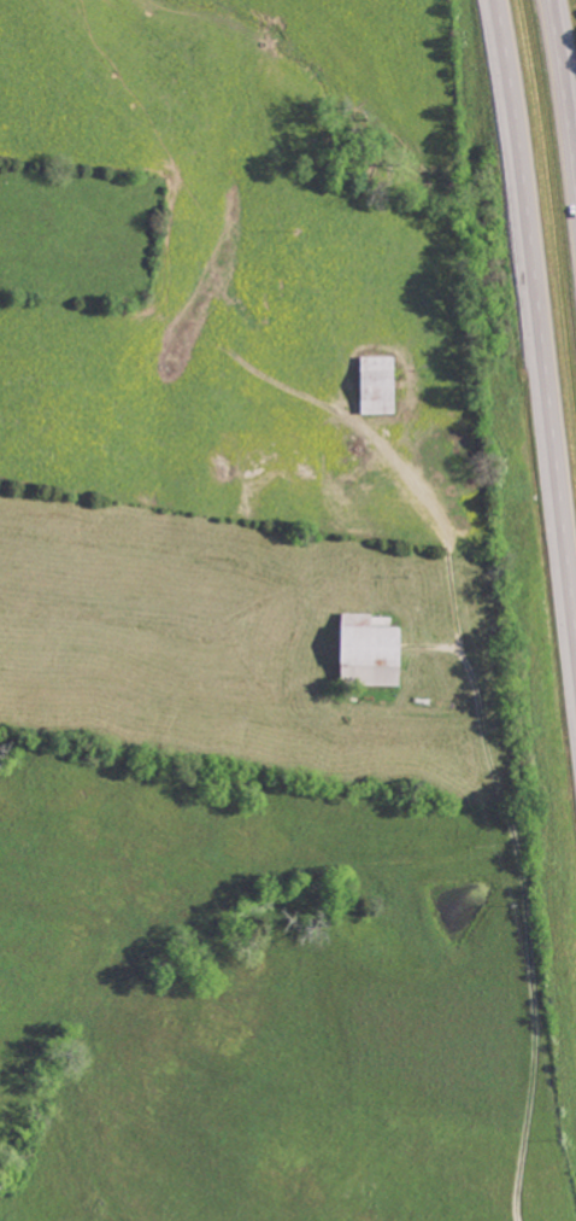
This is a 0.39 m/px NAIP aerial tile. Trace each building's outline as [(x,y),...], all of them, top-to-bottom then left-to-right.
[(397,356),(364,355),(363,412),(396,412),(397,356)]
